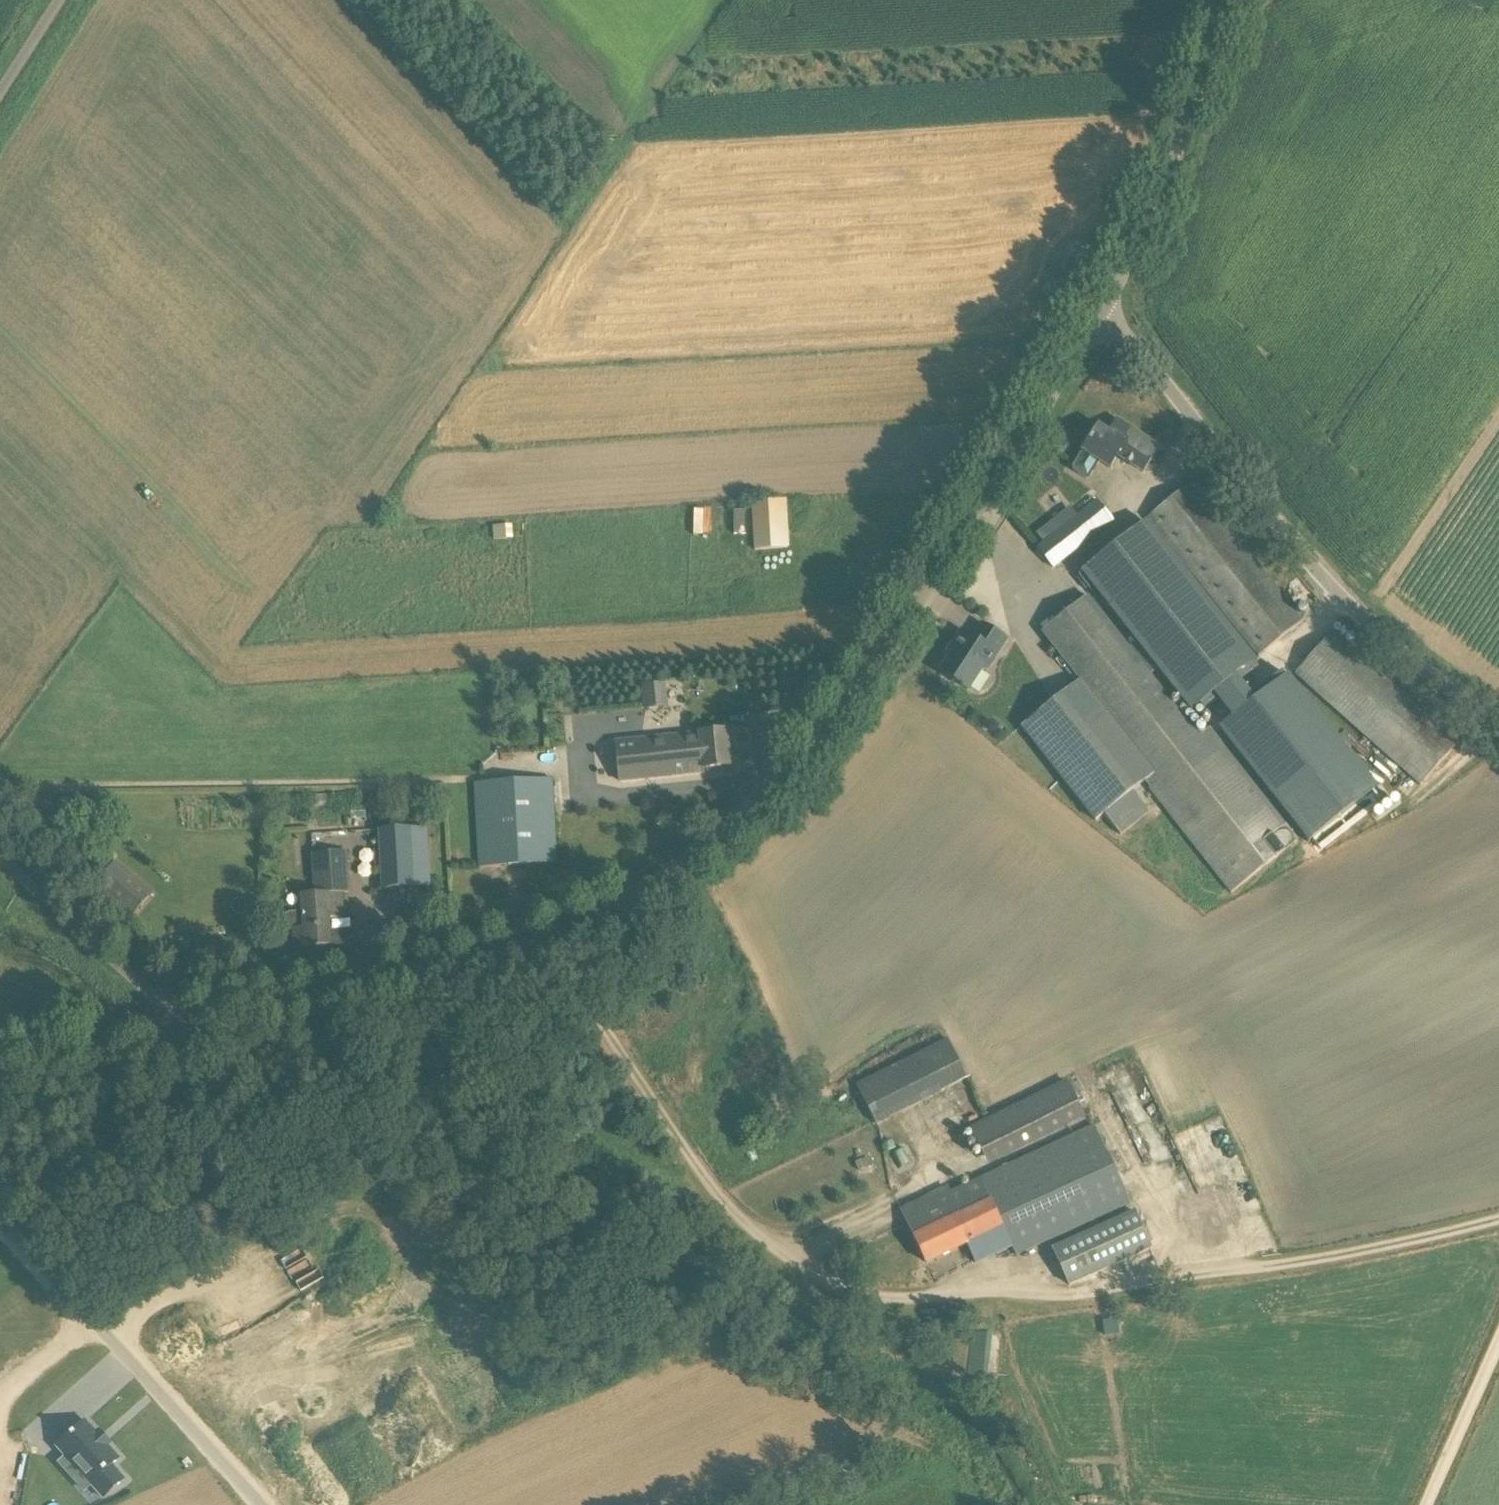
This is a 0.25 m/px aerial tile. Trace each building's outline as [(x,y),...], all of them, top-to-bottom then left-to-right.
[(1098,427),(1083,451),(1073,467),(1074,471),(1086,479),(1090,478),(1100,462),(1108,467),(1114,457),(1142,474),(1149,464),(1159,447),(1133,431),(1118,421),(1109,435),(1101,431),(1102,429),(1098,427)] [(1192,483),(1154,513),(1148,518),(1196,580),(1258,657),(1263,654),(1303,622),(1192,483)] [(785,501),(753,503),(754,551),(788,549),(785,501)] [(1097,501),(1069,524),(1085,544),(1100,531),(1113,521),(1097,501)] [(1148,565),(1125,536),(1085,568),(1140,637),(1153,653),(1162,666),(1193,705),(1240,668),(1156,559),(1148,565)] [(1043,631),(1055,647),(1081,680),(1154,775),(1159,781),(1148,789),(1231,895),(1299,842),(1209,729),(1198,738),(1150,676),(1162,666),(1153,653),(1140,637),(1127,647),(1100,612),(1087,596),(1043,631)] [(1007,640),(999,636),(983,625),(974,639),(962,631),(952,647),(956,649),(955,652),(950,659),(945,658),(940,665),(943,669),(941,673),(970,693),(985,670),(988,672),(1007,640)] [(1459,743),(1333,632),(1297,673),(1419,784),(1459,743)] [(1262,696),(1220,729),(1306,839),(1375,785),(1288,675),(1262,696)] [(572,679),(557,679),(557,688),(572,688),(572,679)] [(1103,814),(1154,775),(1081,680),(1021,726),(1095,821),(1103,815),(1103,814)] [(666,706),(665,683),(642,685),(643,707),(666,706)] [(727,731),(597,744),(601,783),(705,773),(705,770),(731,767),(727,731)] [(553,779),(475,783),(480,868),(558,863),(553,779)] [(431,887),(427,827),(379,830),(383,890),(431,887)] [(344,891),(351,891),(349,851),(313,853),(315,893),(303,894),(304,912),(292,913),(290,913),(289,914),(288,914),(287,915),(285,917),(285,918),(284,919),(284,920),(284,921),(284,923),(284,924),(285,925),(285,926),(286,927),(286,928),(287,929),(288,929),(291,930),(292,930),(294,930),(295,948),(355,944),(353,917),(345,918),(344,891)] [(117,864),(96,888),(132,919),(153,894),(117,864)] [(1039,1085),(1022,1051),(965,1079),(946,1043),(857,1087),(877,1126),(949,1091),(965,1122),(1039,1085)] [(1086,1119),(1066,1081),(969,1127),(989,1167),(1086,1119)] [(1096,1126),(934,1200),(931,1194),(900,1209),(926,1263),(966,1244),(975,1263),(1011,1245),(1016,1255),(1131,1204),(1096,1126)] [(1053,1250),(1071,1287),(1152,1248),(1136,1213),(1053,1250)] [(96,1419),(68,1445),(80,1458),(83,1455),(92,1465),(82,1474),(95,1488),(102,1482),(114,1496),(135,1477),(123,1463),(130,1457),(119,1444),(122,1442),(110,1429),(107,1431),(96,1419)]
